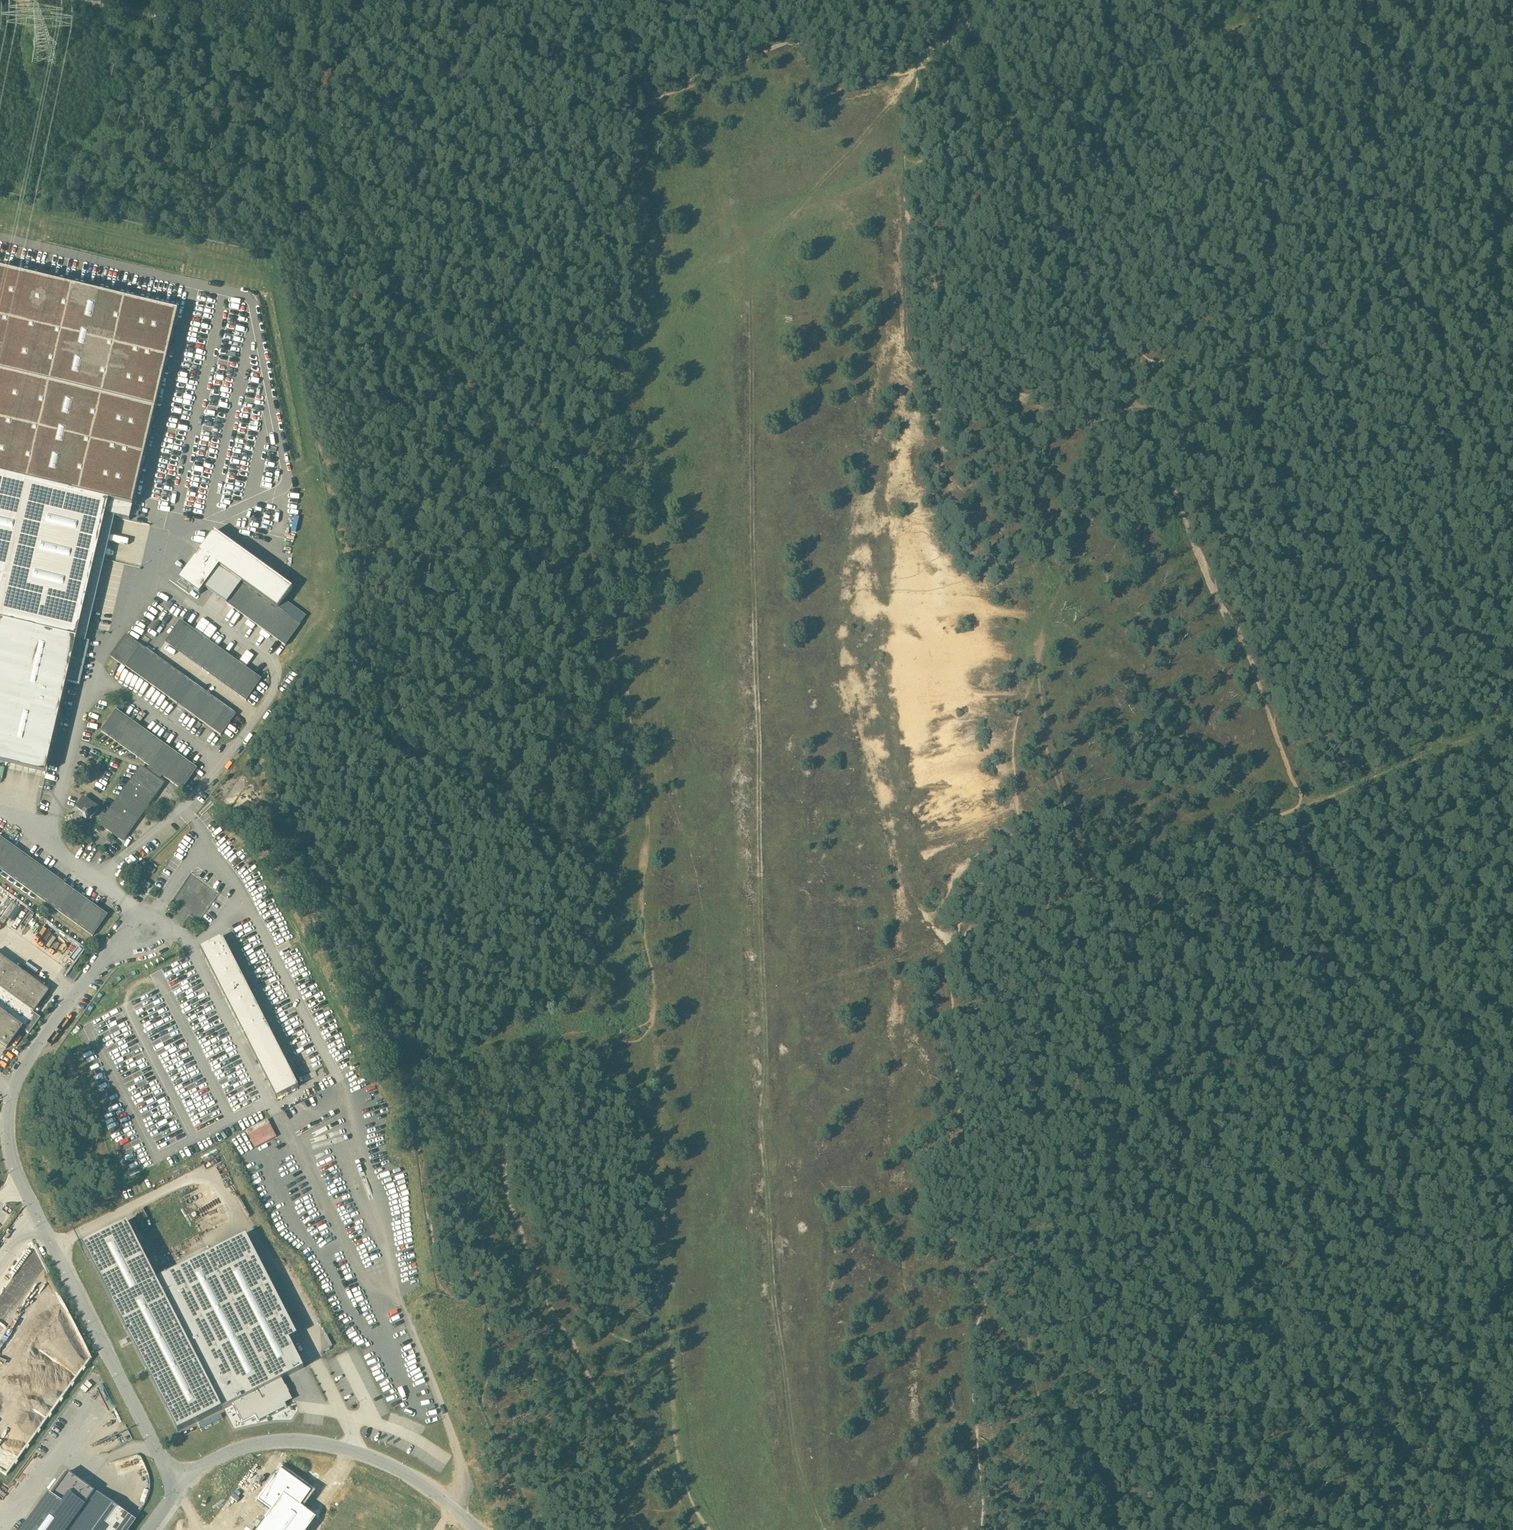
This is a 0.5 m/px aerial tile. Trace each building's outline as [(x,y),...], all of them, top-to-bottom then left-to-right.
[(180,313),(0,271),(0,477),(111,502),(134,508),(180,313)] [(46,776),(111,502),(0,477),(0,765),(46,776)] [(294,586),(215,527),(179,575),(200,591),(204,586),(283,645),(306,614),(285,598),(294,586)] [(260,678),(180,620),(165,642),(245,700),(260,678)] [(235,714),(124,634),(110,656),(221,734),(235,714)] [(195,767),(114,710),(99,731),(148,765),(162,775),(180,787),(195,767)] [(162,775),(148,765),(145,770),(158,780),(162,775)] [(145,770),(139,766),(98,823),(122,840),(163,784),(158,780),(145,770)] [(98,807),(83,795),(73,807),(84,814),(82,817),(87,820),(89,817),(91,818),(98,807)] [(0,838),(0,871),(91,936),(107,914),(0,838)] [(275,1092),(299,1079),(225,932),(201,944),(275,1092)] [(8,1054),(24,1031),(29,1035),(40,1020),(35,1017),(51,994),(0,958),(0,1048),(8,1054)] [(224,1407),(160,1281),(130,1221),(83,1245),(178,1431),(224,1407)] [(246,1237),(160,1281),(224,1407),(232,1403),(282,1378),(304,1367),(290,1340),(297,1337),(246,1237)] [(57,1358),(27,1339),(26,1339),(17,1334),(16,1340),(18,1341),(17,1349),(12,1348),(11,1353),(17,1354),(21,1357),(15,1366),(13,1366),(9,1371),(1,1366),(0,1366),(0,1390),(5,1394),(9,1394),(11,1390),(30,1402),(56,1360),(57,1358)] [(282,1378),(232,1403),(242,1423),(256,1416),(258,1422),(288,1407),(286,1403),(292,1400),(282,1378)] [(281,1468),(259,1499),(272,1508),(257,1529),(305,1529),(316,1515),(300,1503),(310,1488),(281,1468)] [(66,1469),(21,1529),(127,1529),(135,1520),(66,1469)]
